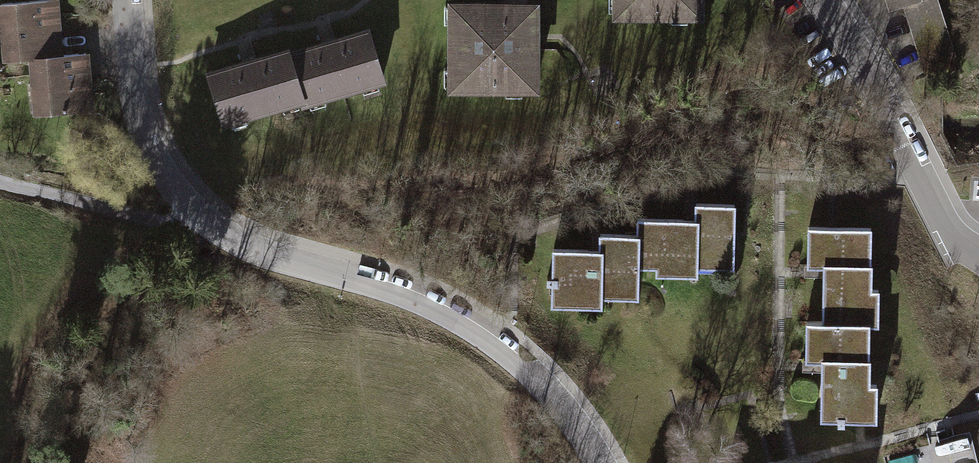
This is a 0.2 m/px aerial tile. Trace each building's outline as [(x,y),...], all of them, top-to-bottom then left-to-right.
[(42,57),(71,55),(68,0),(12,0),(7,0),(9,59),(42,57)] [(616,22),(707,22),(707,0),(616,0),(616,22)] [(887,14),(903,10),(927,90),(961,80),(937,0),(924,0),(921,1),(921,0),(883,0),(887,14)] [(545,5),(454,3),(452,93),(543,94),(545,5)] [(373,29),(295,53),(310,103),(312,109),(391,84),(373,29)] [(227,129),(310,103),(295,53),(293,48),(209,74),(227,129)] [(71,55),(42,57),(45,108),(104,105),(102,53),(71,55)] [(638,212),(638,228),(639,260),(659,260),(659,266),(697,267),(697,259),(736,260),(736,197),(698,196),(697,213),(638,212)] [(824,260),(823,316),(872,316),(880,317),(881,281),(874,281),(875,219),(809,218),(808,260),(824,260)] [(639,260),(638,228),(600,227),(600,243),(553,243),(553,299),(601,299),(601,290),(639,290),(639,260)] [(871,376),(872,316),(823,316),(810,316),(809,352),(826,352),(825,410),(879,411),(879,376),(871,376)]
